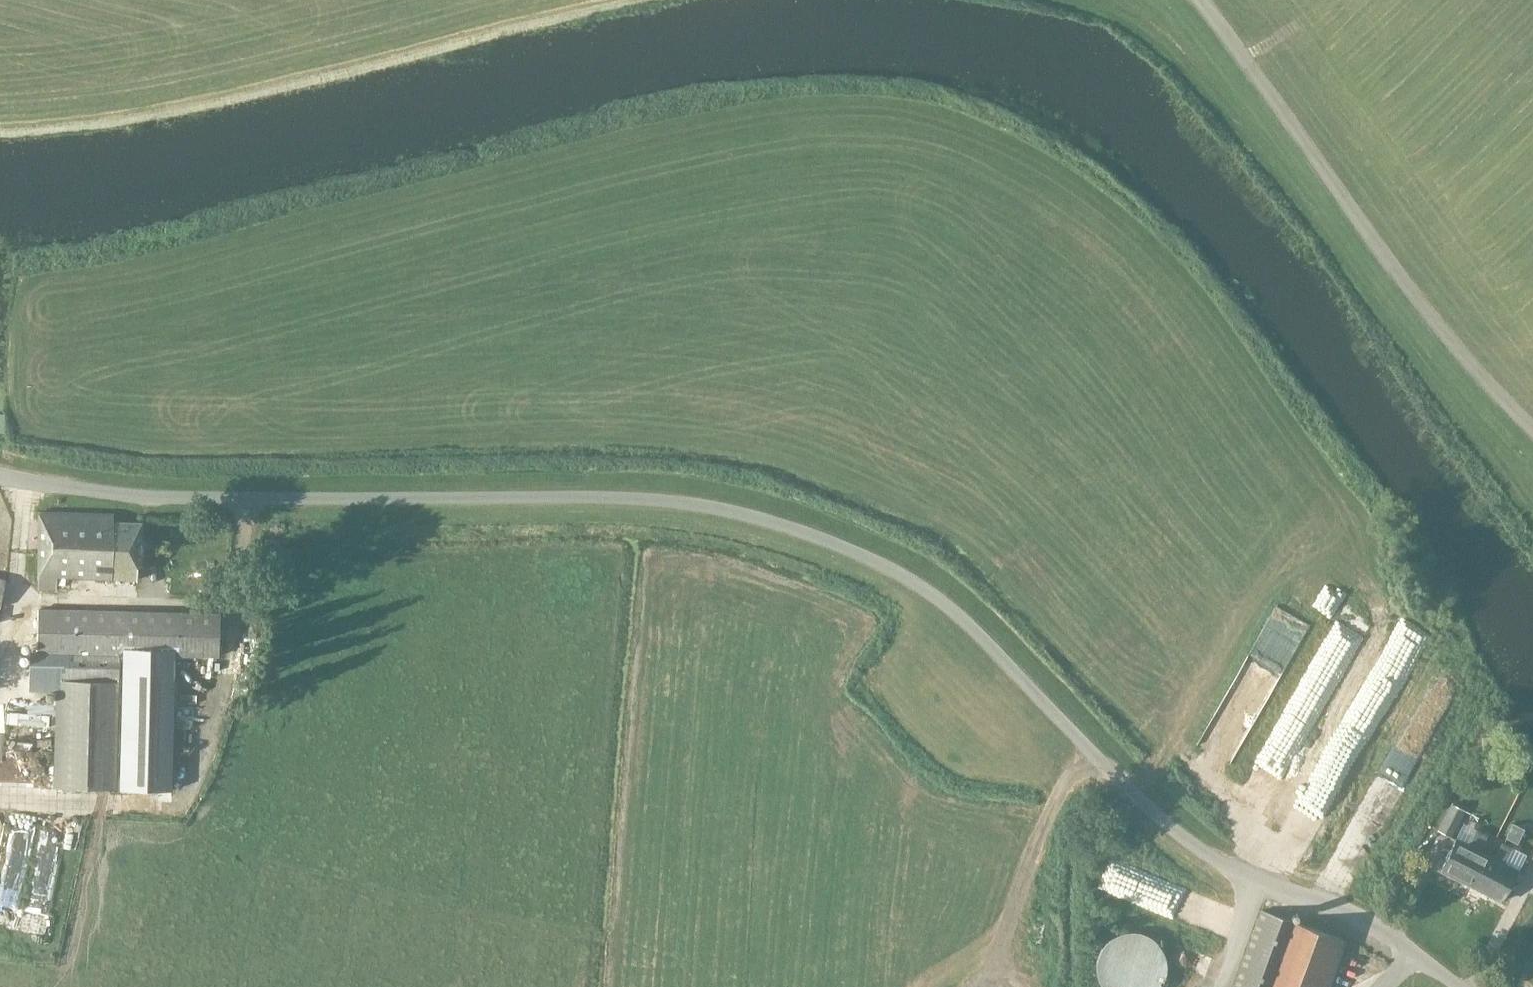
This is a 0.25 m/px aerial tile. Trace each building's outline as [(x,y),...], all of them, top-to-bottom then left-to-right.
[(38,513),(36,589),(63,590),(63,579),(134,581),(135,566),(139,566),(140,524),(112,523),(113,515),(38,513)] [(29,685),(57,685),(54,787),(119,789),(122,679),(161,680),(162,656),(217,658),(218,615),(37,611),(36,652),(30,652),(29,685)] [(5,721),(3,781),(47,782),(47,765),(42,764),(43,736),(44,717),(20,717),(20,722),(5,721)] [(1242,731),(1212,720),(1198,755),(1228,767),(1242,731)] [(1450,803),(1436,831),(1450,838),(1464,811),(1450,803)] [(10,822),(11,811),(0,811),(0,822),(10,822)] [(1524,829),(1512,823),(1504,838),(1516,844),(1524,829)] [(1438,871),(1469,886),(1485,853),(1479,850),(1486,837),(1463,826),(1456,841),(1454,840),(1438,871)] [(1510,849),(1500,844),(1494,857),(1485,853),(1469,886),(1499,902),(1515,871),(1502,864),(1510,849)] [(1119,890),(1147,887),(1144,860),(1116,863),(1119,890)] [(1343,941),(1260,911),(1232,986),(1326,986),(1343,941)] [(38,950),(45,919),(21,914),(14,946),(38,950)] [(1164,967),(1164,964),(1164,961),(1163,958),(1162,956),(1161,953),(1160,950),(1158,947),(1156,945),(1154,943),(1152,941),(1149,939),(1147,937),(1144,936),(1141,935),(1138,934),(1135,933),(1132,933),(1129,933),(1126,933),(1123,933),(1120,934),(1117,935),(1115,936),(1112,937),(1109,939),(1107,941),(1105,943),(1103,945),(1101,947),(1099,950),(1098,953),(1096,955),(1096,958),(1095,961),(1095,964),(1094,967),(1095,971),(1095,973),(1096,976),(1096,979),(1098,982),(1099,985),(1100,986),(1158,986),(1160,985),(1161,982),(1162,979),(1163,976),(1164,974),(1164,970),(1164,967)] [(1378,966),(1344,956),(1336,986),(1372,986),(1378,966)]
